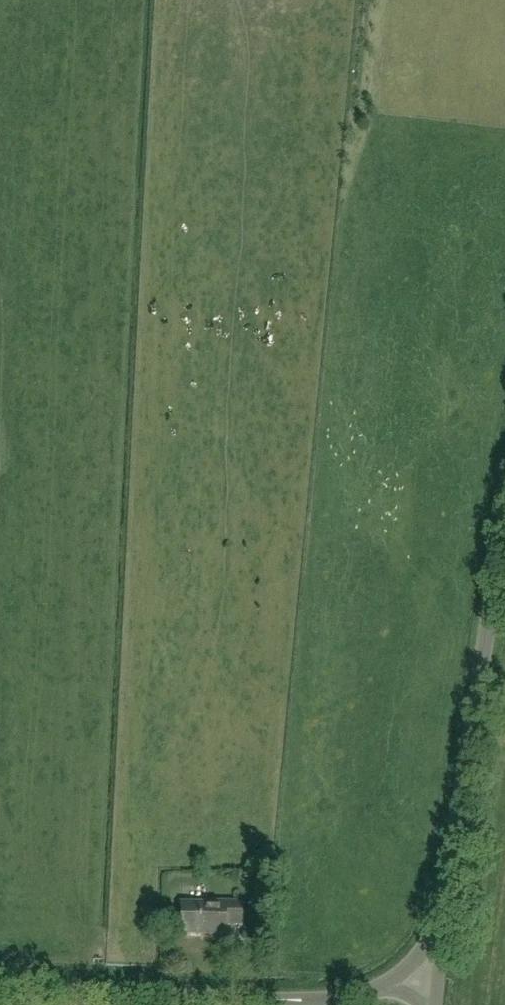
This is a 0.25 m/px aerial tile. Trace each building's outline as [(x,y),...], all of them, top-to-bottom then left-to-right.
[(181,934),(223,934),(223,925),(239,925),(239,902),(224,902),(224,905),(181,904),(181,934)]
